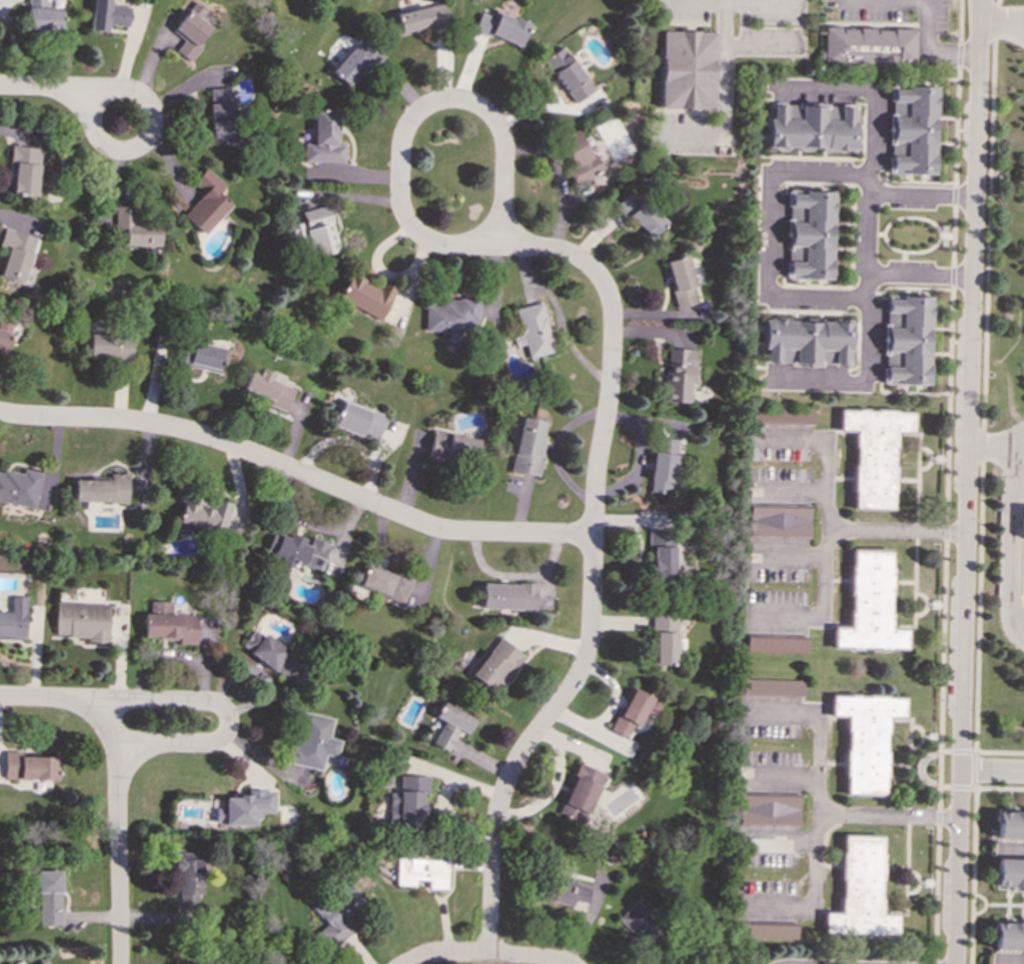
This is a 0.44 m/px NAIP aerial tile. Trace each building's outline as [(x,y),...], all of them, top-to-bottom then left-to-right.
[(27,28),(61,29),(62,9),(45,9),(45,0),(28,0),(27,28)] [(106,31),(107,26),(129,27),(130,6),(110,5),(110,0),(92,0),(90,30),(106,31)] [(176,51),(190,61),(201,47),(197,44),(211,27),(201,19),(208,11),(195,1),(172,31),(184,40),(176,51)] [(401,32),(429,27),(429,29),(447,25),(442,3),(397,13),(401,32)] [(518,47),(527,22),(512,17),(511,19),(493,12),(491,17),(480,12),(473,30),(518,47)] [(824,25),(823,63),(914,65),(915,27),(824,25)] [(714,108),(715,31),(661,30),(661,108),(714,108)] [(332,73),(348,86),(374,54),(359,42),(332,73)] [(593,90),(562,46),(542,60),(573,104),(593,90)] [(888,173),(935,175),(937,86),(890,85),(888,173)] [(211,143),(234,142),(232,87),(208,88),(211,143)] [(767,150),(856,152),(857,104),(768,103),(767,150)] [(344,144),(337,144),(338,111),(315,110),(314,144),(304,143),(303,161),(344,163),(344,144)] [(600,172),(578,128),(557,139),(569,164),(565,166),(574,185),(600,172)] [(6,195),(35,197),(38,148),(9,145),(6,195)] [(201,234),(229,205),(215,191),(222,183),(205,167),(192,182),(203,192),(181,215),(201,234)] [(663,225),(630,190),(616,204),(648,239),(663,225)] [(787,279),(833,280),(835,191),(788,190),(787,279)] [(157,245),(158,218),(132,218),(132,207),(113,206),(112,244),(157,245)] [(300,212),(311,257),(338,251),(327,206),(300,212)] [(690,287),(695,286),(687,255),(664,261),(677,309),(695,304),(690,287)] [(380,320),(395,288),(380,281),(377,287),(348,274),(334,305),(355,315),(357,310),(380,320)] [(930,385),(932,296),(884,295),(882,384),(930,385)] [(424,330),(477,331),(478,299),(438,298),(438,304),(425,304),(424,330)] [(514,308),(520,335),(513,337),(515,347),(525,345),(527,358),(552,352),(541,302),(514,308)] [(850,365),(851,320),(764,318),(762,363),(850,365)] [(3,354),(8,331),(0,329),(0,353),(3,354)] [(131,335),(83,334),(83,359),(131,360),(131,335)] [(223,349),(185,339),(177,368),(188,371),(189,366),(216,373),(223,349)] [(687,402),(687,387),(694,387),(696,349),(666,348),(664,402),(687,402)] [(293,389),(270,380),(272,373),(260,369),(258,374),(249,370),(242,389),(269,400),(267,406),(284,412),(293,389)] [(332,426),(375,442),(385,416),(342,400),(332,426)] [(812,424),(812,408),(749,407),(748,422),(812,424)] [(854,508),(894,509),(895,432),(913,433),(913,411),(840,409),(840,431),(855,431),(854,508)] [(536,476),(544,439),(540,438),(543,421),(520,417),(509,470),(536,476)] [(479,439),(432,430),(427,457),(473,466),(479,439)] [(651,451),(647,491),(670,494),(676,439),(658,437),(656,451),(651,451)] [(22,470),(21,474),(0,471),(0,502),(34,507),(39,472),(22,470)] [(126,503),(126,474),(111,474),(111,480),(73,479),(73,501),(85,501),(84,510),(98,511),(98,502),(126,503)] [(230,503),(213,499),(211,507),(183,500),(175,531),(186,534),(188,526),(222,535),(230,503)] [(809,508),(749,507),(748,536),(808,537),(809,508)] [(646,549),(651,550),(650,582),(672,582),(674,532),(647,531),(646,549)] [(310,537),(309,541),(288,535),(287,537),(278,535),(269,560),(291,567),(292,563),(318,571),(327,543),(310,537)] [(833,648),(906,649),(907,628),(890,628),(892,550),(852,549),(850,627),(833,626),(833,648)] [(401,603),(410,580),(365,564),(357,587),(401,603)] [(535,584),(480,583),(480,608),(534,610),(535,584)] [(24,638),(25,597),(10,596),(10,610),(0,610),(0,638),(24,638)] [(196,615),(171,614),(171,601),(145,601),(145,640),(195,640),(196,615)] [(108,604),(54,603),(53,636),(86,636),(86,642),(107,642),(108,604)] [(652,613),(650,665),(674,665),(676,614),(652,613)] [(285,679),(298,661),(253,628),(240,647),(285,679)] [(522,655),(497,637),(470,674),(494,691),(510,670),(511,671),(522,655)] [(806,653),(806,639),(746,637),(745,652),(806,653)] [(802,694),(802,680),(742,678),(742,693),(802,694)] [(609,731),(625,739),(631,725),(636,727),(644,712),(653,717),(660,702),(630,688),(609,731)] [(904,696),(831,695),(831,715),(846,716),(845,794),(885,794),(886,717),(904,717),(904,696)] [(473,718),(441,703),(433,717),(442,722),(431,743),(447,751),(457,730),(465,734),(473,718)] [(321,769),(323,754),(336,756),(339,740),(328,738),(332,718),(302,712),(296,746),(289,745),(286,763),(321,769)] [(20,756),(20,751),(4,751),(3,778),(56,779),(57,757),(20,756)] [(603,773),(578,763),(556,817),(581,828),(603,773)] [(428,776),(399,775),(398,829),(423,829),(423,794),(428,794),(428,776)] [(273,790),(249,790),(248,796),(223,796),(223,809),(214,809),(213,821),(222,822),(222,825),(257,826),(257,812),(273,812),(273,790)] [(799,797),(739,795),(738,823),(798,825),(799,797)] [(995,809),(995,839),(1023,839),(1023,809),(995,809)] [(841,913),(824,912),(824,934),(896,935),(897,914),(880,914),(882,836),(843,835),(841,913)] [(201,895),(200,853),(177,853),(177,908),(197,907),(197,895),(201,895)] [(447,860),(396,858),(395,885),(415,886),(415,880),(428,881),(427,889),(446,889),(447,860)] [(994,858),(993,890),(1023,891),(1023,858),(994,858)] [(60,871),(37,871),(37,926),(60,926),(60,871)] [(586,908),(588,883),(548,879),(546,904),(586,908)] [(327,911),(318,912),(319,925),(354,922),(351,889),(333,891),(334,902),(326,902),(327,911)] [(616,920),(645,949),(663,930),(634,901),(616,920)] [(1023,951),(1023,920),(992,919),(991,950),(1023,951)] [(795,940),(796,925),(739,924),(739,939),(795,940)]
